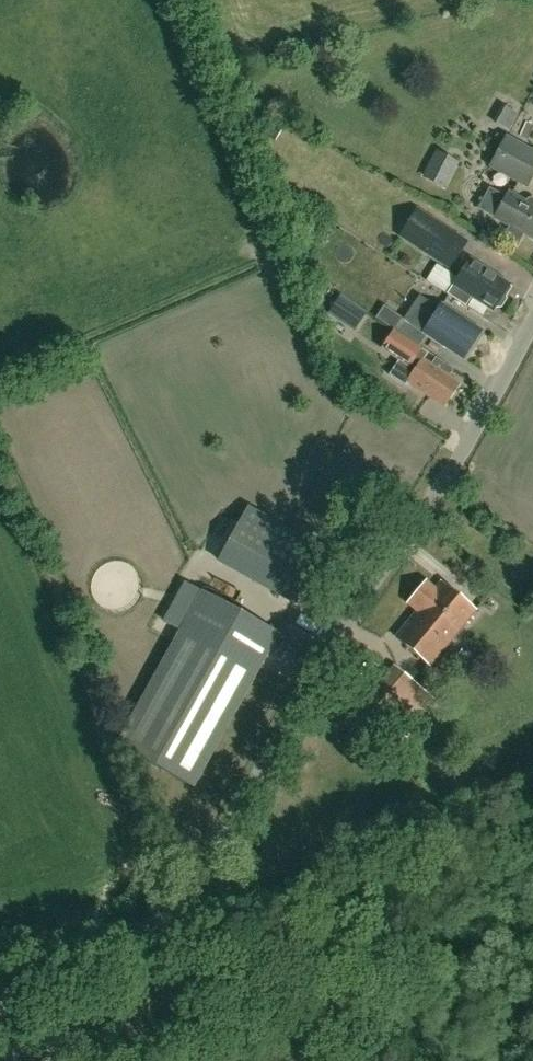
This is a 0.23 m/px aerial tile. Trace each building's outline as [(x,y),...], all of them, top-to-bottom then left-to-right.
[(497,154),(491,165),(528,185),(532,176),(532,153),(506,138),(497,154)] [(455,162),(437,154),(424,181),(441,190),(455,162)] [(479,208),(482,210),(495,217),(495,218),(510,226),(504,238),(519,246),(525,234),(532,238),(532,198),(531,198),(529,198),(528,199),(527,200),(526,201),(509,192),(506,197),(490,188),(488,192),(479,208)] [(400,235),(450,268),(465,243),(415,211),(400,235)] [(509,285),(470,260),(447,294),(465,306),(471,296),(494,310),(496,307),(497,307),(501,307),(507,299),(505,295),(503,294),(509,285)] [(419,295),(403,318),(424,332),(427,334),(464,357),(477,337),(482,329),(470,321),(442,304),(439,308),(419,295)] [(328,314),(333,317),(338,321),(341,316),(356,327),(365,313),(340,296),(331,309),(328,314)] [(402,317),(394,329),(419,345),(427,334),(424,332),(403,318),(402,317)] [(394,330),(381,349),(399,360),(389,375),(405,386),(407,382),(444,406),(459,383),(449,376),(431,365),(423,360),(428,353),(411,342),(394,330)] [(219,560),(295,603),(325,549),(248,507),(219,560)] [(431,665),(476,610),(441,581),(432,592),(424,585),(412,600),(420,606),(396,636),(431,665)] [(194,787),(279,634),(202,592),(118,745),(194,787)] [(359,710),(397,742),(433,699),(396,667),(359,710)] [(197,937),(187,941),(191,951),(201,947),(197,937)]
